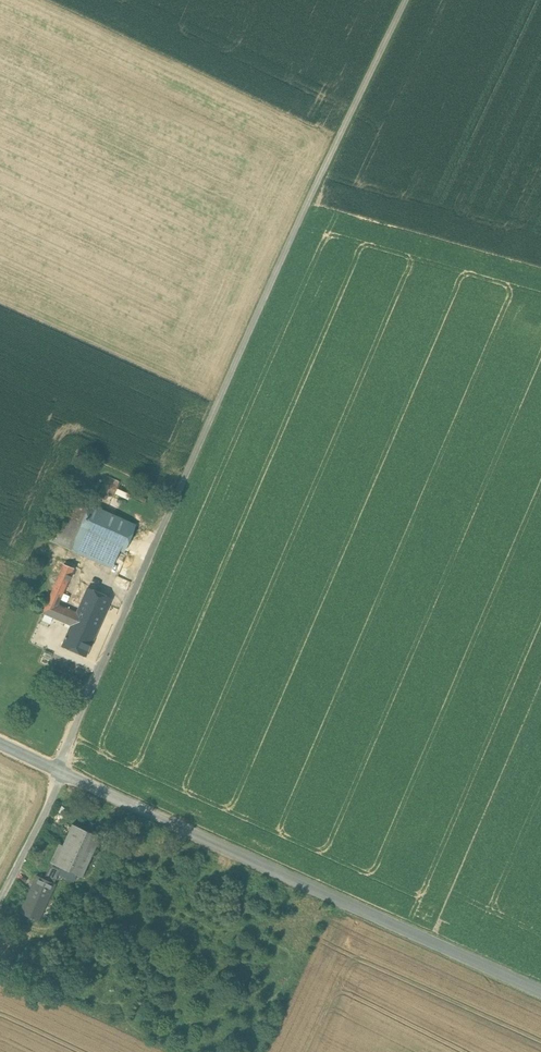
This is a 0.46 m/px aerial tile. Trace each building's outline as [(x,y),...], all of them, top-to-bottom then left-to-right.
[(111,475),(103,486),(113,494),(121,483),(111,475)] [(68,499),(50,541),(70,549),(78,531),(88,508),(68,499)] [(136,525),(90,505),(88,508),(78,531),(124,551),(129,540),(134,542),(136,536),(132,534),(136,525)] [(124,551),(78,531),(70,549),(70,550),(119,571),(127,552),(124,551)] [(54,584),(43,613),(63,621),(68,609),(58,604),(76,562),(67,558),(54,584)] [(111,598),(88,588),(77,613),(100,623),(111,598)] [(77,613),(68,609),(63,621),(72,625),(66,637),(65,636),(65,638),(66,638),(62,646),(85,656),(100,623),(77,613)] [(72,824),(62,845),(59,844),(50,862),(61,867),(82,877),(100,837),(72,824)] [(61,867),(51,863),(44,879),(53,884),(61,867)] [(44,879),(37,876),(20,912),(38,920),(54,884),(53,884),(44,879)]
